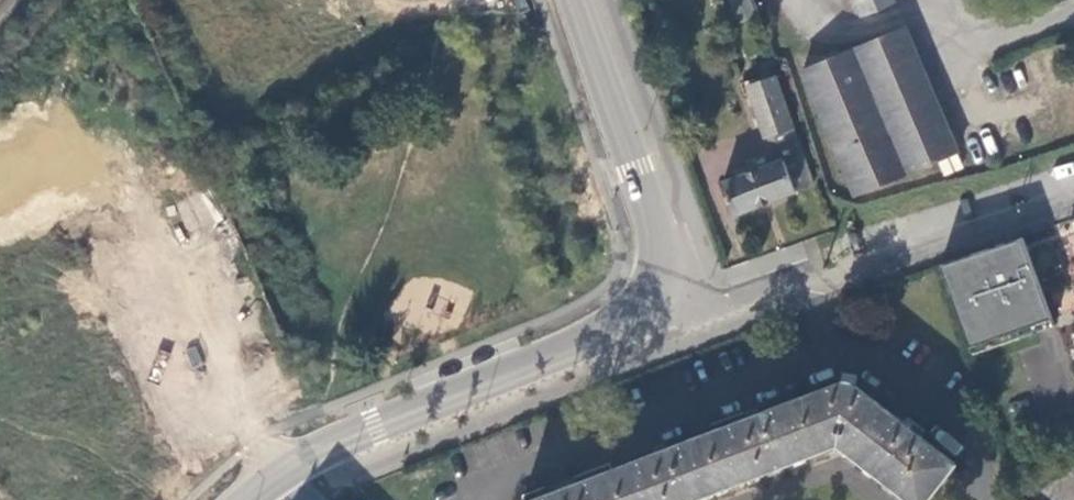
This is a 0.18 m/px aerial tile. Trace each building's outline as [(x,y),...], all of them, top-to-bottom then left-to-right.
[(727,27),(754,15),(748,0),(716,0),(727,27)] [(864,19),(898,5),(896,0),(856,0),(864,19)] [(940,162),(959,154),(907,29),(803,71),(856,196),(940,162)] [(725,187),(737,216),(815,186),(778,79),(782,78),(775,61),(759,66),(765,82),(748,88),(777,165),(725,187)] [(967,175),(959,154),(940,162),(948,180),(967,175)] [(1061,320),(1030,239),(945,271),(976,352),(1061,320)] [(842,444),(912,499),(928,499),(955,466),(856,385),(840,385),(537,499),(695,499),(842,444)]
